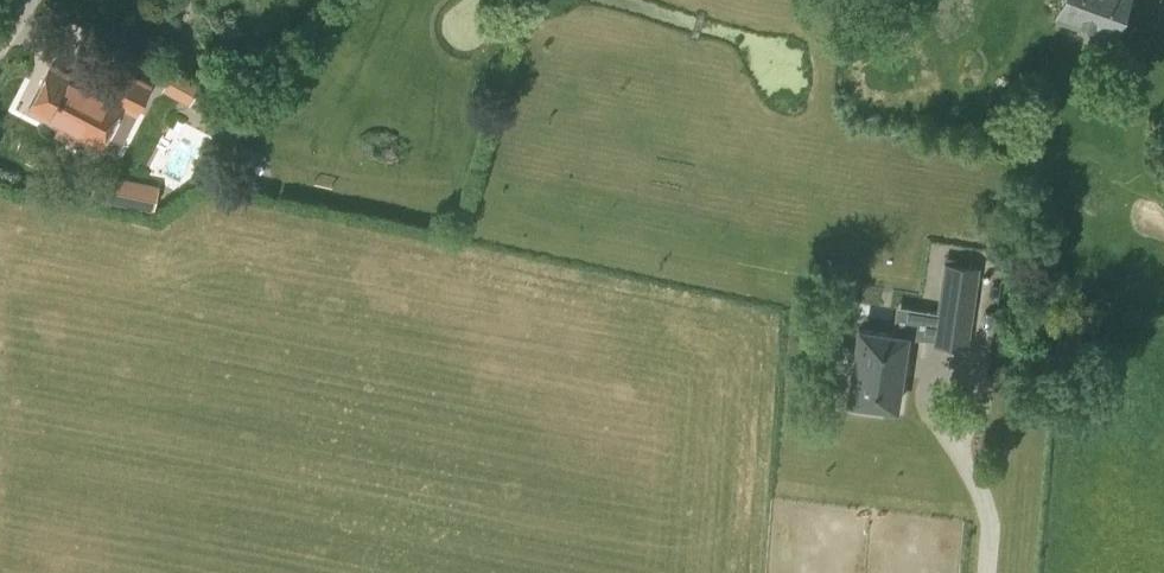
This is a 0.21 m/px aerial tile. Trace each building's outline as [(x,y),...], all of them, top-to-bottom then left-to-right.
[(1058,10),(1114,32),(1126,0),(1061,0),(1058,10)] [(108,94),(51,65),(28,108),(101,146),(122,105),(136,113),(151,85),(121,69),(108,94)] [(191,98),(196,86),(171,73),(165,85),(191,98)] [(154,211),(159,184),(113,174),(96,171),(91,198),(154,211)] [(936,310),(932,342),(968,347),(980,265),(944,260),(936,310)] [(898,408),(908,333),(909,330),(856,322),(845,401),(848,401),(848,404),(876,408),(876,405),(898,408)]
